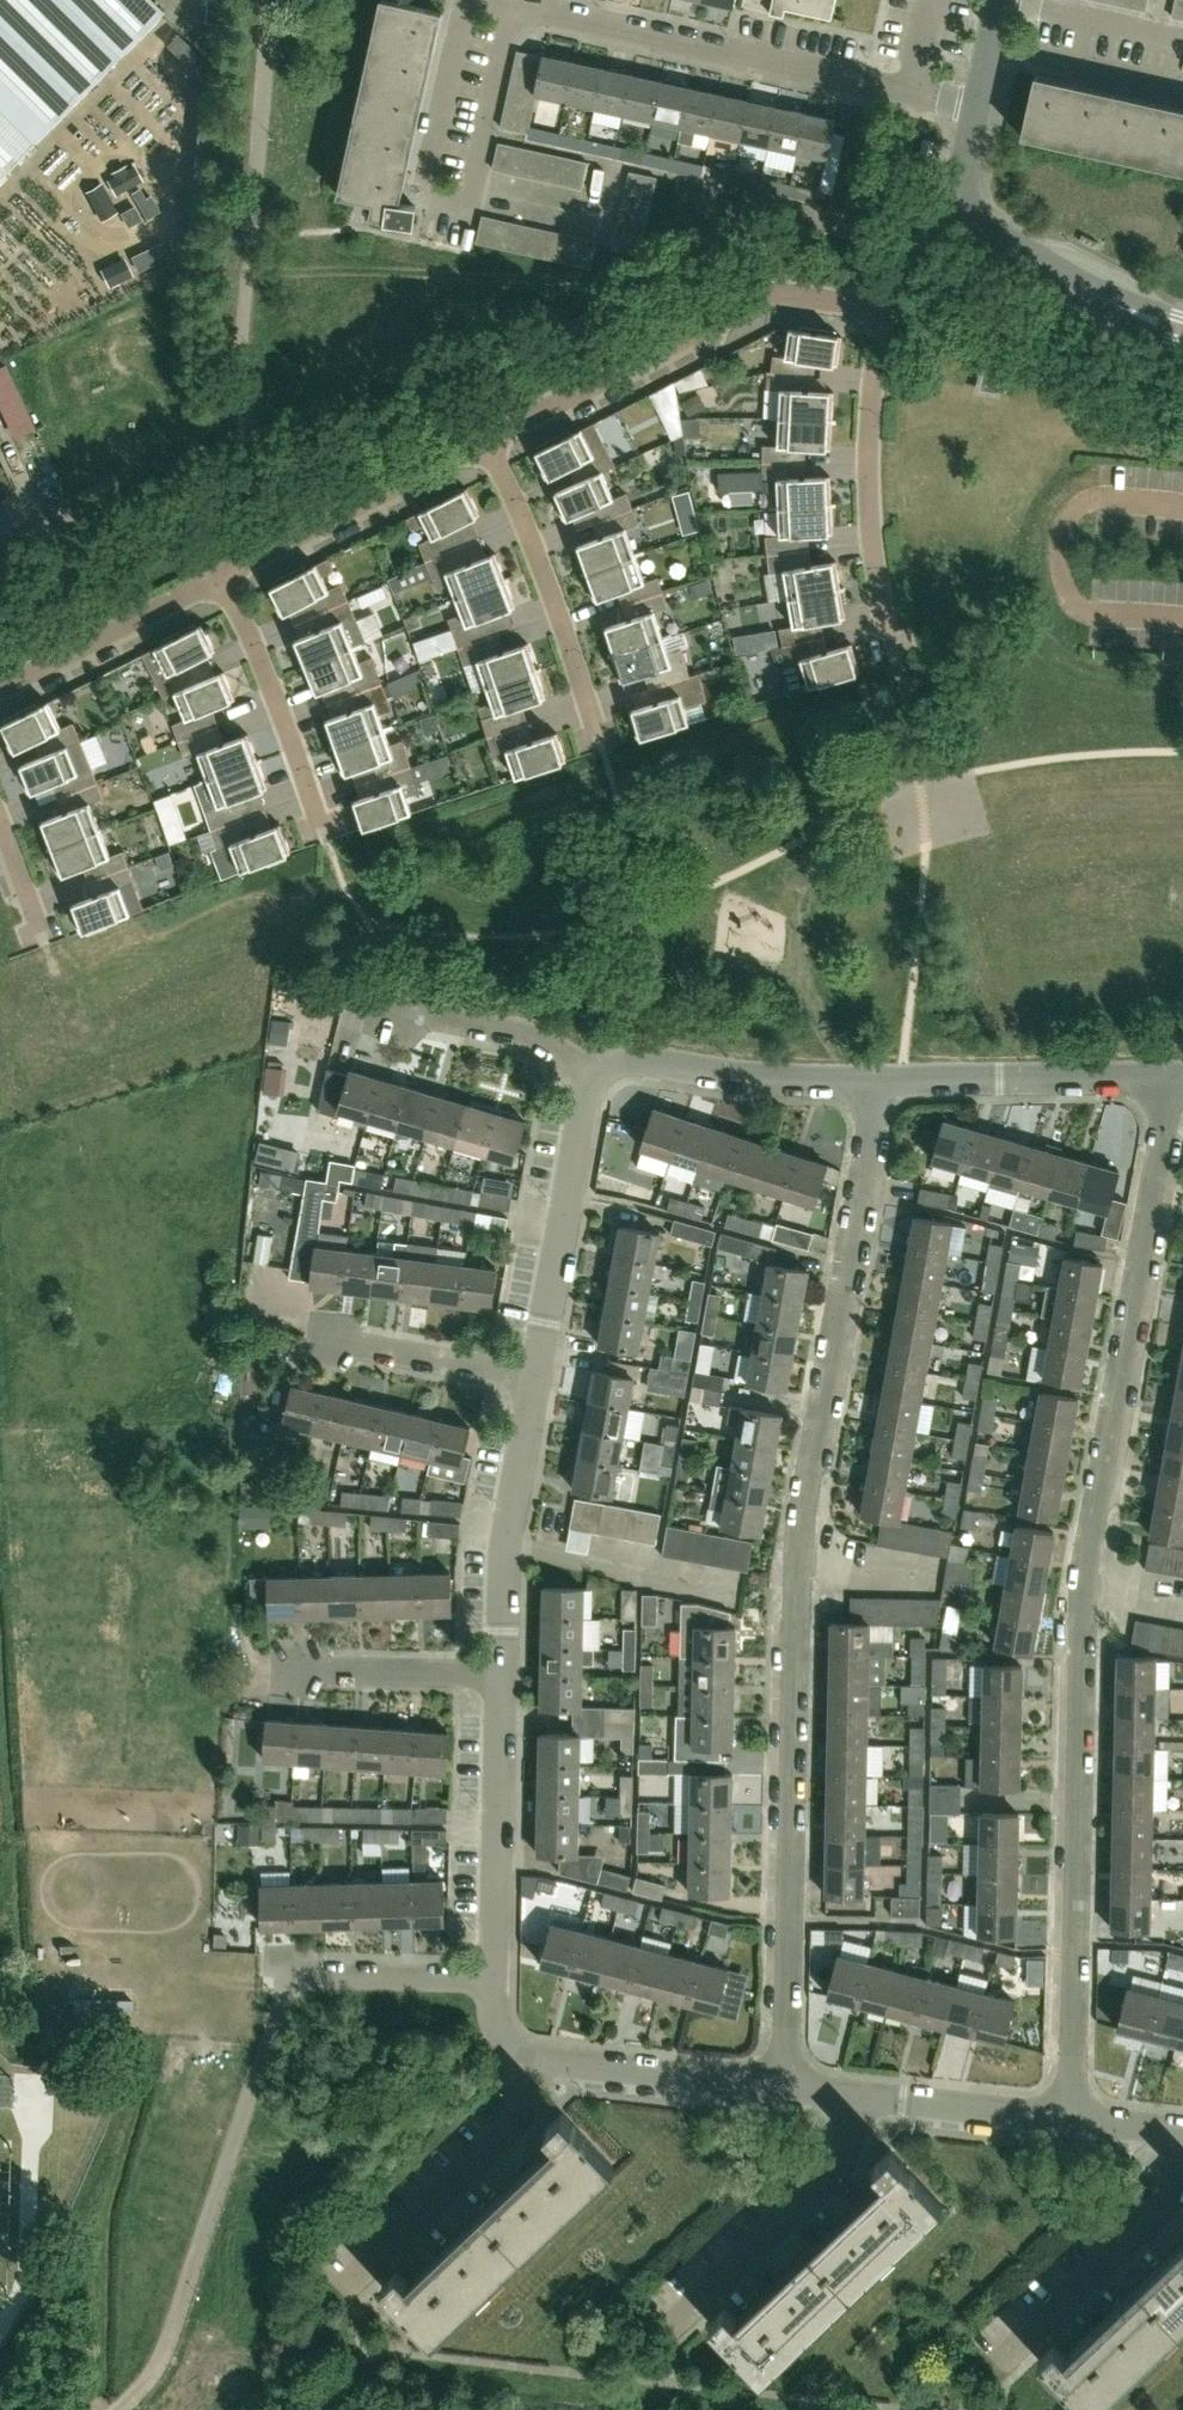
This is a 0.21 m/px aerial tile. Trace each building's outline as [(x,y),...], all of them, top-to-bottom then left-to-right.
[(163,11),(151,0),(0,0),(0,176),(163,11)] [(397,189),(436,12),(442,14),(443,11),(391,0),(382,0),(339,195),(373,202),(370,216),(412,225),(414,205),(396,202),(397,189)] [(743,5),(773,12),(784,15),(785,7),(826,16),(829,0),(744,0),(743,5)] [(1134,7),(1146,10),(1148,0),(1135,0),(1134,7)] [(1172,15),(1182,18),(1182,0),(1175,0),(1172,15)] [(519,51),(516,63),(541,69),(544,56),(519,51)] [(545,54),(544,56),(541,69),(538,82),(536,95),(567,102),(576,61),(545,54)] [(567,102),(595,108),(604,67),(576,61),(567,102)] [(538,82),(541,69),(516,63),(513,76),(538,82)] [(632,74),(604,67),(595,108),(624,114),(632,74)] [(653,121),(662,80),(632,74),(624,114),(653,121)] [(1071,89),(1036,81),(1037,75),(1035,75),(1021,136),(1182,171),(1182,114),(1071,89)] [(536,95),(538,82),(513,76),(510,89),(536,95)] [(662,80),(653,121),(681,127),(690,86),(662,80)] [(696,130),(710,133),(719,93),(690,86),(681,127),(678,142),(692,145),(696,130)] [(510,89),(507,102),(533,107),(536,95),(510,89)] [(749,100),(719,93),(710,133),(740,140),(749,100)] [(777,106),(749,100),(740,140),(769,146),(777,106)] [(505,115),(530,120),(533,107),(507,102),(505,115)] [(797,152),(806,112),(777,106),(769,146),(797,152)] [(806,112),(797,152),(826,159),(835,119),(806,112)] [(527,133),(528,127),(530,120),(505,115),(502,128),(527,133)] [(557,145),(559,133),(528,127),(527,133),(526,138),(557,145)] [(557,145),(584,151),(587,140),(559,133),(557,145)] [(617,146),(587,140),(584,151),(614,158),(617,146)] [(493,168),(506,171),(512,145),(498,142),(493,168)] [(512,145),(506,171),(519,173),(524,148),(512,145)] [(617,146),(614,158),(643,164),(645,152),(617,146)] [(524,148),(519,173),(531,176),(537,150),(524,148)] [(531,176),(544,179),(549,153),(537,150),(531,176)] [(663,169),(671,170),(673,159),(645,152),(643,164),(663,169)] [(544,179),(556,182),(562,156),(549,153),(544,179)] [(556,182),(569,185),(575,159),(562,156),(556,182)] [(588,162),(575,159),(569,185),(582,187),(588,162)] [(700,177),(702,165),(673,159),(671,170),(700,177)] [(700,177),(730,183),(733,172),(702,165),(700,177)] [(632,171),(629,184),(654,189),(657,177),(632,171)] [(761,178),(733,172),(730,183),(759,190),(761,178)] [(761,178),(759,190),(787,196),(789,184),(761,178)] [(629,184),(626,197),(651,202),(654,189),(629,184)] [(787,196),(816,202),(818,191),(789,184),(787,196)] [(648,215),(651,202),(626,197),(622,210),(648,215)] [(622,210),(619,223),(645,228),(648,215),(622,210)] [(482,217),(476,242),(489,245),(495,219),(482,217)] [(495,219),(489,245),(502,248),(508,222),(495,219)] [(520,225),(508,222),(502,248),(515,251),(520,225)] [(619,223),(616,236),(642,241),(645,228),(619,223)] [(533,228),(520,225),(515,251),(527,254),(533,228)] [(533,228),(527,254),(540,256),(546,231),(533,228)] [(546,231),(540,256),(553,259),(559,234),(546,231)] [(566,262),(572,236),(559,234),(553,259),(566,262)] [(572,236),(566,262),(579,265),(584,239),(572,236)] [(639,254),(642,241),(616,236),(614,248),(639,254)] [(597,242),(584,239),(579,265),(591,268),(597,242)] [(838,365),(842,336),(835,334),(836,331),(818,328),(818,332),(789,328),(785,357),(774,356),(773,372),(810,376),(810,374),(809,374),(809,375),(804,374),(806,360),(838,365)] [(680,392),(709,385),(701,369),(675,382),(680,392)] [(781,390),(779,418),(821,420),(836,420),(836,419),(833,419),(834,391),(799,389),(800,375),(809,376),(809,377),(810,377),(810,376),(773,372),(768,371),(767,389),(781,390)] [(821,420),(779,418),(778,447),(764,446),(764,463),(801,462),(801,461),(800,461),(800,462),(795,462),(796,447),(831,449),(832,421),(836,422),(836,420),(821,420)] [(579,463),(586,478),(586,479),(602,472),(602,471),(616,466),(594,422),(556,441),(555,438),(539,446),(540,449),(534,452),(547,479),(579,463)] [(801,464),(801,462),(764,463),(764,480),(778,479),(779,506),(770,507),(770,508),(801,506),(836,504),(836,503),(832,503),(831,475),(795,477),(795,463),(800,463),(800,464),(801,464)] [(586,479),(586,478),(553,492),(565,520),(597,505),(603,519),(599,521),(598,520),(597,520),(598,522),(620,512),(632,507),(626,493),(613,498),(602,472),(586,479)] [(425,561),(461,545),(461,544),(460,544),(460,545),(456,547),(449,530),(481,514),(467,487),(461,491),(459,487),(443,495),(445,499),(407,518),(412,530),(425,524),(431,538),(418,544),(425,561)] [(767,537),(769,554),(805,550),(805,549),(804,549),(804,550),(800,550),(798,535),(833,533),(832,506),(836,505),(836,504),(801,506),(770,508),(770,510),(779,509),(781,536),(767,537)] [(638,523),(632,507),(620,512),(598,522),(598,523),(599,522),(603,520),(609,533),(576,545),(585,571),(581,573),(582,574),(644,552),(644,550),(635,554),(625,528),(638,523)] [(462,547),(461,545),(425,561),(437,589),(450,583),(455,597),(447,601),(447,602),(510,578),(509,577),(506,578),(496,552),(463,565),(456,548),(461,546),(461,547),(462,547)] [(805,550),(769,554),(771,573),(785,571),(789,597),(780,599),(780,600),(845,588),(845,587),(841,587),(836,560),(801,566),(800,551),(804,551),(805,551),(806,551),(805,550)] [(627,603),(664,591),(659,577),(645,582),(636,556),(645,553),(644,552),(582,574),(582,575),(586,574),(595,600),(628,588),(633,601),(628,603),(628,602),(627,602),(627,603)] [(275,585),(269,588),(282,615),(314,599),(319,612),(315,614),(315,613),(314,614),(315,615),(348,599),(341,582),(328,589),(321,575),(334,568),(329,558),(291,577),(289,574),(273,582),(275,585)] [(449,619),(459,647),(495,635),(494,633),(493,634),(489,636),(483,619),(517,606),(507,580),(510,579),(510,578),(447,602),(448,603),(456,600),(462,614),(449,619)] [(780,600),(780,602),(783,614),(780,614),(783,629),(781,629),(784,646),(820,637),(820,635),(819,636),(815,637),(811,623),(846,617),(842,590),(845,589),(845,588),(780,600)] [(669,606),(664,591),(627,603),(628,605),(629,605),(629,604),(633,602),(637,616),(604,627),(612,653),(609,654),(609,655),(673,634),(673,633),(664,636),(655,610),(669,606)] [(300,667),(300,668),(318,661),(362,643),(361,642),(352,645),(347,631),(360,626),(348,599),(315,615),(315,616),(316,616),(316,615),(320,613),(326,627),(293,640),(303,666),(300,667)] [(194,684),(185,666),(216,650),(202,623),(196,627),(194,623),(179,632),(180,635),(155,648),(167,674),(155,680),(163,697),(175,691),(194,684)] [(673,634),(609,655),(609,657),(613,655),(622,682),(655,671),(659,685),(655,686),(655,685),(654,686),(654,687),(691,675),(683,648),(669,653),(665,639),(674,636),(673,634)] [(479,689),(541,669),(541,667),(537,669),(528,642),(495,654),(489,637),(494,636),(495,636),(495,635),(459,647),(465,664),(478,659),(487,685),(478,688),(479,689)] [(821,638),(820,637),(784,646),(788,663),(801,659),(810,687),(837,679),(838,682),(855,677),(854,673),(860,671),(852,643),(818,653),(815,639),(819,638),(820,638),(821,638)] [(318,661),(300,668),(301,669),(304,668),(315,694),(348,680),(353,693),(348,695),(348,694),(347,695),(347,696),(382,683),(372,656),(359,661),(353,648),(362,644),(362,643),(318,661)] [(411,671),(415,681),(424,677),(420,667),(411,671)] [(541,670),(541,669),(479,689),(479,691),(488,688),(497,713),(484,718),(489,736),(524,724),(524,723),(523,723),(523,724),(518,725),(513,709),(547,697),(538,671),(541,670)] [(174,724),(180,741),(215,727),(214,726),(213,726),(214,727),(209,728),(203,712),(236,698),(224,671),(194,684),(175,691),(186,718),(174,724)] [(701,672),(691,675),(654,687),(654,688),(655,688),(655,687),(660,686),(664,699),(630,709),(639,738),(645,736),(646,739),(663,734),(663,731),(707,717),(702,701),(709,699),(701,672)] [(393,709),(382,683),(347,696),(348,697),(349,697),(349,696),(353,695),(358,708),(325,719),(334,745),(330,747),(331,748),(394,726),(393,725),(384,728),(379,714),(393,709)] [(45,737),(52,752),(52,753),(68,747),(80,741),(73,723),(60,729),(48,702),(23,714),(21,711),(5,719),(7,722),(0,725),(13,752),(45,737)] [(523,726),(524,726),(524,724),(489,736),(495,753),(508,749),(516,777),(543,768),(544,772),(561,766),(560,763),(567,760),(557,732),(524,743),(519,726),(523,725),(523,726)] [(376,778),(412,765),(403,740),(390,744),(385,730),(394,727),(394,726),(331,748),(331,749),(335,748),(344,774),(377,762),(381,775),(377,776),(376,776),(376,778)] [(199,781),(200,782),(262,759),(261,758),(258,759),(248,733),(215,746),(209,729),(214,728),(215,728),(215,727),(180,741),(186,757),(199,752),(208,778),(199,781)] [(68,747),(52,753),(52,752),(19,765),(30,793),(63,779),(68,793),(63,795),(63,794),(62,795),(63,796),(97,782),(91,766),(80,741),(68,747)] [(205,811),(212,830),(247,816),(247,815),(246,815),(246,816),(241,818),(235,800),(269,788),(259,762),(262,760),(262,759),(200,782),(200,784),(209,780),(218,806),(205,811)] [(420,792),(412,765),(376,778),(376,779),(377,778),(382,776),(386,789),(352,800),(361,829),(368,827),(369,830),(386,824),(385,821),(412,812),(407,796),(420,792)] [(103,797),(97,782),(63,796),(63,797),(64,797),(64,796),(68,794),(73,808),(40,821),(50,847),(47,848),(47,850),(109,826),(109,825),(100,828),(90,803),(103,797)] [(247,818),(247,816),(212,830),(218,848),(212,851),(223,878),(268,861),(269,864),(286,857),(285,854),(291,852),(281,824),(247,836),(242,819),(246,817),(246,818),(247,818)] [(109,826),(47,850),(48,851),(51,849),(61,875),(94,863),(99,877),(94,878),(94,877),(93,878),(94,879),(129,866),(124,851),(110,856),(101,830),(110,827),(109,826)] [(135,881),(129,866),(94,879),(94,880),(95,880),(95,879),(99,878),(104,892),(71,904),(81,932),(88,929),(89,933),(106,927),(105,923),(131,913),(121,886),(135,881)] [(288,1044),(291,1019),(273,1017),(270,1042),(288,1044)] [(357,1115),(355,1121),(367,1125),(368,1119),(380,1078),(351,1069),(349,1074),(327,1068),(318,1111),(337,1116),(338,1116),(340,1110),(357,1115)] [(277,1069),(275,1097),(295,1099),(297,1070),(277,1069)] [(368,1119),(397,1127),(409,1087),(380,1078),(368,1119)] [(426,1136),(438,1095),(409,1087),(397,1127),(426,1136)] [(438,1095),(426,1136),(455,1144),(467,1103),(438,1095)] [(484,1153),(496,1112),(467,1103),(455,1144),(484,1153)] [(654,1107),(641,1147),(671,1157),(684,1117),(654,1107)] [(496,1112),(484,1153),(514,1161),(525,1121),(496,1112)] [(684,1117),(671,1157),(699,1166),(712,1126),(684,1117)] [(975,1128),(974,1128),(945,1119),(933,1160),(963,1168),(975,1128)] [(712,1126),(699,1166),(728,1176),(741,1136),(712,1126)] [(1004,1136),(975,1128),(963,1168),(992,1177),(1004,1136)] [(741,1136),(728,1176),(756,1185),(770,1145),(741,1136)] [(1033,1144),(1004,1136),(992,1177),(1021,1185),(1033,1144)] [(1062,1153),(1033,1144),(1021,1185),(1050,1193),(1062,1153)] [(770,1145),(756,1185),(785,1195),(798,1155),(770,1145)] [(1091,1161),(1062,1153),(1050,1193),(1079,1202),(1091,1161)] [(798,1155),(785,1195),(814,1204),(828,1164),(798,1155)] [(1079,1202),(1080,1202),(1109,1210),(1120,1169),(1091,1161),(1079,1202)] [(326,1163),(323,1181),(341,1183),(343,1165),(326,1163)] [(373,1171),(355,1169),(354,1169),(351,1182),(370,1185),(373,1171)] [(394,1189),(412,1193),(415,1178),(396,1174),(394,1189)] [(341,1183),(323,1181),(303,1178),(290,1279),(313,1281),(312,1286),(342,1290),(348,1248),(319,1244),(325,1197),(339,1199),(341,1183)] [(433,1181),(415,1178),(412,1193),(430,1195),(433,1181)] [(452,1200),(471,1203),(474,1189),(454,1186),(452,1200)] [(947,1207),(950,1193),(922,1187),(919,1201),(947,1207)] [(510,1210),(512,1195),(481,1190),(479,1204),(510,1210)] [(364,1206),(383,1209),(383,1206),(386,1194),(366,1191),(364,1206)] [(403,1197),(386,1194),(383,1206),(383,1209),(413,1215),(415,1199),(403,1197)] [(671,1197),(667,1210),(684,1214),(688,1201),(671,1197)] [(426,1202),(415,1199),(413,1215),(443,1220),(445,1205),(426,1202)] [(688,1201),(684,1214),(701,1219),(705,1206),(688,1201)] [(1002,1207),(985,1202),(981,1217),(998,1221),(1002,1207)] [(462,1208),(445,1205),(443,1220),(459,1223),(462,1208)] [(506,1232),(509,1217),(477,1211),(475,1226),(506,1232)] [(729,1213),(725,1226),(742,1231),(746,1218),(729,1213)] [(917,1215),(911,1246),(949,1253),(954,1222),(917,1215)] [(1039,1234),(1043,1220),(1024,1215),(1021,1228),(1039,1234)] [(746,1218),(742,1231),(759,1235),(763,1223),(746,1218)] [(713,1246),(717,1230),(675,1219),(670,1234),(713,1246)] [(1059,1225),(1043,1220),(1039,1234),(1056,1239),(1059,1225)] [(781,1241),(786,1225),(777,1222),(772,1239),(781,1241)] [(620,1226),(615,1256),(655,1263),(660,1233),(620,1226)] [(1077,1244),(1108,1249),(1110,1235),(1079,1230),(1077,1244)] [(746,1255),(750,1241),(722,1232),(717,1247),(746,1255)] [(268,1236),(265,1267),(281,1268),(284,1237),(268,1236)] [(989,1242),(987,1260),(1001,1262),(1004,1245),(989,1242)] [(949,1253),(911,1246),(906,1276),(944,1283),(949,1253)] [(342,1290),(372,1294),(377,1252),(348,1248),(342,1290)] [(372,1294),(403,1298),(408,1256),(377,1252),(372,1294)] [(438,1259),(408,1256),(403,1298),(433,1301),(438,1259)] [(615,1256),(610,1285),(649,1292),(655,1263),(615,1256)] [(1067,1256),(1061,1287),(1099,1294),(1105,1263),(1067,1256)] [(433,1301),(463,1305),(468,1263),(438,1259),(433,1301)] [(1008,1259),(1005,1276),(1019,1279),(1022,1261),(1008,1259)] [(998,1279),(1001,1262),(987,1260),(984,1277),(998,1279)] [(499,1267),(468,1263),(463,1305),(493,1309),(499,1267)] [(769,1264),(764,1293),(803,1300),(808,1271),(772,1264),(769,1264)] [(901,1306),(938,1312),(944,1283),(906,1276),(901,1306)] [(1016,1297),(1019,1279),(1005,1276),(1002,1295),(1016,1297)] [(693,1278),(689,1300),(702,1302),(706,1281),(693,1278)] [(610,1285),(604,1314),(644,1321),(649,1292),(610,1285)] [(1043,1316),(1055,1318),(1056,1316),(1094,1323),(1099,1294),(1061,1287),(1061,1288),(1048,1286),(1043,1316)] [(710,1293),(706,1313),(719,1315),(723,1295),(710,1293)] [(764,1293),(758,1322),(798,1329),(803,1300),(764,1293)] [(702,1302),(689,1300),(686,1318),(699,1321),(702,1302)] [(979,1301),(976,1319),(991,1322),(994,1304),(979,1301)] [(895,1335),(933,1342),(938,1312),(901,1306),(895,1335)] [(715,1335),(719,1315),(706,1313),(703,1332),(715,1335)] [(604,1314),(599,1344),(639,1351),(644,1321),(604,1314)] [(1056,1316),(1055,1318),(1050,1346),(1089,1353),(1094,1323),(1056,1316)] [(988,1338),(991,1322),(976,1319),(974,1336),(988,1338)] [(997,1319),(994,1336),(1009,1338),(1012,1321),(997,1319)] [(758,1322),(753,1351),(793,1359),(798,1329),(758,1322)] [(890,1365),(928,1372),(933,1342),(895,1335),(890,1365)] [(1009,1338),(994,1336),(991,1354),(1006,1357),(1009,1338)] [(1083,1383),(1089,1353),(1050,1346),(1045,1376),(1083,1383)] [(748,1380),(748,1381),(787,1388),(793,1359),(753,1351),(753,1354),(748,1380)] [(662,1353),(659,1368),(689,1374),(692,1359),(662,1353)] [(969,1360),(966,1379),(981,1381),(983,1366),(984,1363),(969,1360)] [(890,1365),(885,1395),(922,1401),(928,1372),(890,1365)] [(652,1367),(649,1385),(651,1389),(685,1395),(689,1374),(659,1368),(652,1367)] [(695,1370),(693,1385),(723,1390),(726,1376),(695,1370)] [(596,1374),(591,1402),(630,1410),(635,1381),(596,1374)] [(978,1398),(981,1381),(966,1379),(965,1386),(960,1385),(958,1395),(978,1398)] [(316,1431),(326,1391),(296,1384),(286,1424),(316,1431)] [(693,1385),(690,1399),(721,1405),(723,1390),(693,1385)] [(1182,1418),(1182,1388),(1177,1387),(1172,1416),(1182,1418)] [(1043,1389),(1037,1421),(1076,1427),(1081,1396),(1043,1389)] [(355,1398),(326,1391),(316,1431),(345,1438),(355,1398)] [(984,1393),(981,1411),(996,1413),(1000,1396),(984,1393)] [(880,1424),(917,1431),(922,1401),(885,1395),(880,1424)] [(384,1405),(355,1398),(345,1438),(374,1445),(384,1405)] [(625,1439),(625,1438),(630,1410),(591,1402),(586,1432),(625,1439)] [(413,1412),(384,1405),(374,1445),(403,1452),(413,1412)] [(741,1429),(739,1440),(778,1447),(783,1418),(734,1410),(731,1428),(741,1429)] [(993,1431),(996,1413),(981,1411),(978,1429),(993,1431)] [(442,1419),(413,1412),(403,1452),(432,1459),(442,1419)] [(1182,1449),(1182,1418),(1172,1416),(1166,1446),(1182,1449)] [(472,1426),(442,1419),(432,1459),(462,1466),(472,1426)] [(959,1421),(956,1438),(970,1440),(972,1423),(959,1421)] [(1070,1457),(1076,1427),(1037,1421),(1032,1450),(1070,1457)] [(667,1423),(663,1446),(676,1448),(679,1426),(667,1423)] [(874,1454),(912,1461),(917,1431),(880,1424),(874,1454)] [(586,1432),(581,1460),(620,1467),(625,1439),(586,1432)] [(683,1437),(680,1460),(693,1462),(696,1439),(683,1437)] [(967,1457),(970,1441),(970,1440),(956,1438),(953,1455),(967,1457)] [(739,1440),(734,1469),(773,1476),(778,1447),(739,1440)] [(676,1448),(663,1446),(660,1464),(673,1466),(676,1448)] [(1182,1480),(1182,1449),(1166,1446),(1161,1476),(1182,1480)] [(1032,1450),(1026,1480),(1065,1487),(1070,1457),(1032,1450)] [(974,1453),(971,1470),(986,1473),(989,1456),(974,1453)] [(869,1484),(906,1491),(912,1461),(874,1454),(869,1484)] [(615,1497),(620,1467),(581,1460),(576,1490),(615,1497)] [(693,1462),(680,1460),(676,1478),(690,1480),(693,1462)] [(715,1493),(769,1503),(773,1476),(734,1469),(730,1496),(715,1493)] [(983,1492),(986,1473),(971,1470),(967,1490),(983,1492)] [(1156,1502),(1156,1505),(1182,1510),(1182,1480),(1161,1476),(1156,1502)] [(948,1480),(945,1498),(960,1500),(962,1483),(948,1480)] [(1060,1518),(1065,1487),(1026,1480),(1021,1511),(1060,1518)] [(275,1500),(275,1501),(290,1502),(290,1501),(301,1501),(303,1487),(303,1485),(300,1485),(301,1489),(291,1488),(291,1485),(273,1483),(271,1500),(275,1500)] [(897,1521),(901,1521),(906,1491),(869,1484),(863,1515),(883,1518),(878,1544),(892,1547),(897,1521)] [(303,1487),(301,1501),(317,1502),(318,1487),(303,1485),(303,1487)] [(362,1506),(363,1492),(358,1491),(358,1489),(343,1488),(342,1504),(362,1506)] [(379,1493),(363,1492),(362,1506),(378,1508),(379,1493)] [(769,1503),(715,1493),(712,1508),(727,1511),(724,1527),(763,1533),(769,1503)] [(402,1510),(420,1512),(421,1512),(422,1498),(403,1496),(402,1510)] [(461,1514),(462,1501),(432,1497),(431,1512),(461,1514)] [(957,1518),(960,1501),(960,1500),(945,1498),(942,1515),(957,1518)] [(275,1501),(275,1506),(274,1518),(289,1519),(290,1502),(275,1501)] [(573,1528),(584,1530),(590,1503),(578,1501),(573,1528)] [(599,1533),(604,1506),(590,1503),(584,1530),(599,1533)] [(1156,1505),(1150,1535),(1182,1541),(1182,1510),(1156,1505)] [(599,1533),(613,1535),(618,1508),(604,1506),(599,1533)] [(332,1509),(328,1509),(311,1507),(310,1523),(330,1524),(332,1509)] [(618,1508),(613,1535),(628,1538),(633,1511),(618,1508)] [(348,1511),(332,1509),(330,1524),(347,1526),(348,1511)] [(978,1511),(964,1509),(961,1526),(975,1529),(978,1511)] [(628,1538),(642,1541),(647,1514),(633,1511),(628,1538)] [(392,1515),(389,1514),(372,1513),(371,1528),(391,1530),(392,1515)] [(647,1514),(642,1541),(656,1543),(661,1516),(647,1514)] [(408,1517),(392,1515),(391,1530),(407,1532),(408,1517)] [(459,1537),(459,1522),(429,1520),(428,1534),(459,1537)] [(892,1547),(896,1547),(907,1549),(911,1523),(901,1521),(897,1521),(892,1547)] [(911,1523),(907,1549),(921,1552),(925,1526),(911,1523)] [(1019,1524),(1013,1555),(1051,1562),(1057,1531),(1019,1524)] [(939,1528),(935,1527),(925,1526),(921,1552),(935,1554),(939,1528)] [(671,1527),(665,1556),(678,1558),(683,1529),(671,1527)] [(939,1528),(935,1554),(949,1557),(953,1531),(939,1528)] [(678,1558),(692,1561),(697,1532),(683,1529),(678,1558)] [(697,1532),(692,1561),(706,1563),(711,1534),(697,1532)] [(724,1537),(711,1534),(706,1563),(719,1566),(724,1537)] [(719,1566),(734,1568),(739,1539),(724,1537),(719,1566)] [(739,1539),(734,1568),(749,1571),(755,1542),(739,1539)] [(1160,1572),(1164,1547),(1150,1544),(1145,1569),(1160,1572)] [(1179,1549),(1164,1547),(1160,1572),(1174,1575),(1179,1549)] [(1179,1549),(1174,1575),(1182,1576),(1182,1550),(1179,1549)] [(1007,1585),(1046,1592),(1051,1562),(1013,1555),(1007,1585)] [(948,1559),(946,1574),(977,1579),(979,1563),(948,1559)] [(423,1614),(454,1613),(453,1571),(422,1572),(423,1614)] [(422,1572),(392,1573),(393,1615),(423,1614),(422,1572)] [(392,1573),(362,1574),(363,1616),(393,1615),(392,1573)] [(333,1616),(332,1574),(302,1575),(303,1617),(333,1616)] [(363,1616),(362,1574),(332,1574),(333,1616),(363,1616)] [(946,1574),(944,1588),(974,1593),(977,1579),(946,1574)] [(302,1575),(271,1576),(257,1576),(258,1596),(272,1595),(272,1618),(303,1617),(302,1575)] [(1007,1585),(1002,1615),(1040,1622),(1046,1592),(1007,1585)] [(544,1587),(543,1617),(584,1618),(584,1588),(544,1587)] [(623,1588),(623,1619),(637,1619),(638,1588),(623,1588)] [(643,1593),(643,1594),(642,1625),(658,1625),(660,1594),(643,1593)] [(866,1598),(851,1598),(851,1624),(866,1624),(866,1598)] [(881,1598),(866,1598),(866,1624),(872,1625),(880,1625),(881,1598)] [(895,1599),(881,1598),(880,1625),(894,1625),(895,1599)] [(909,1599),(895,1599),(894,1625),(909,1625),(909,1599)] [(909,1625),(923,1626),(924,1599),(909,1599),(909,1625)] [(942,1600),(924,1599),(923,1626),(938,1626),(942,1600)] [(682,1603),(680,1656),(735,1657),(736,1627),(730,1627),(731,1612),(699,1603),(682,1603)] [(1002,1615),(1002,1617),(996,1646),(1034,1653),(1040,1622),(1002,1615)] [(543,1617),(542,1647),(583,1647),(584,1618),(543,1617)] [(1150,1622),(1136,1620),(1131,1647),(1145,1650),(1150,1622)] [(1165,1625),(1150,1622),(1145,1650),(1160,1652),(1165,1625)] [(833,1624),(833,1654),(871,1655),(871,1653),(895,1654),(895,1639),(872,1639),(872,1625),(866,1624),(851,1624),(833,1624)] [(1160,1652),(1174,1655),(1179,1628),(1165,1625),(1160,1652)] [(1179,1628),(1174,1655),(1182,1656),(1182,1628),(1179,1628)] [(624,1629),(624,1649),(636,1649),(636,1629),(624,1629)] [(955,1649),(957,1632),(943,1629),(939,1647),(955,1649)] [(926,1654),(926,1636),(911,1636),(910,1654),(926,1654)] [(542,1647),(542,1676),(582,1677),(582,1663),(593,1664),(594,1648),(583,1647),(542,1647)] [(623,1665),(623,1669),(635,1670),(636,1649),(624,1649),(623,1665)] [(871,1686),(871,1684),(871,1655),(833,1654),(832,1685),(871,1686)] [(680,1656),(680,1657),(695,1657),(694,1686),(734,1687),(735,1657),(680,1656)] [(947,1675),(947,1656),(933,1656),(933,1675),(932,1693),(947,1694),(947,1675)] [(1118,1688),(1154,1689),(1155,1659),(1119,1658),(1118,1688)] [(641,1663),(641,1686),(654,1686),(654,1683),(669,1684),(669,1664),(641,1663)] [(912,1666),(912,1685),(927,1685),(927,1666),(912,1666)] [(988,1666),(987,1696),(1024,1697),(1025,1666),(988,1666)] [(542,1676),(541,1707),(573,1707),(581,1708),(581,1706),(582,1677),(542,1676)] [(900,1702),(926,1702),(927,1685),(912,1685),(900,1684),(900,1702)] [(870,1716),(871,1686),(832,1685),(831,1715),(870,1716)] [(654,1686),(641,1686),(641,1705),(653,1705),(654,1686)] [(679,1714),(679,1715),(734,1716),(734,1687),(694,1686),(694,1715),(679,1714)] [(1154,1719),(1154,1689),(1118,1688),(1117,1718),(1154,1719)] [(1023,1727),(1024,1698),(1024,1697),(987,1696),(986,1726),(1023,1727)] [(932,1706),(931,1725),(946,1725),(946,1705),(932,1706)] [(604,1707),(604,1722),(634,1722),(635,1708),(604,1707)] [(679,1715),(678,1759),(720,1760),(721,1746),(733,1747),(734,1716),(679,1715)] [(869,1746),(869,1744),(870,1716),(831,1715),(831,1745),(869,1746)] [(1117,1718),(1116,1748),(1153,1749),(1154,1719),(1117,1718)] [(267,1719),(264,1760),(295,1762),(298,1721),(267,1719)] [(298,1721),(295,1762),(296,1762),(309,1763),(325,1764),(328,1723),(298,1721)] [(603,1736),(621,1737),(621,1751),(634,1751),(634,1722),(604,1722),(603,1736)] [(328,1723),(325,1764),(355,1766),(358,1725),(328,1723)] [(358,1725),(355,1766),(385,1769),(388,1728),(358,1725)] [(946,1725),(931,1725),(931,1741),(946,1741),(946,1725)] [(986,1726),(986,1756),(1022,1757),(1023,1727),(986,1726)] [(910,1747),(925,1747),(926,1727),(911,1727),(910,1747)] [(388,1728),(385,1769),(415,1771),(418,1730),(388,1728)] [(418,1730),(415,1771),(446,1773),(447,1758),(449,1732),(418,1730)] [(540,1734),(540,1764),(580,1765),(581,1736),(581,1735),(572,1735),(540,1734)] [(640,1743),(639,1758),(670,1759),(671,1744),(640,1743)] [(869,1776),(869,1746),(831,1745),(830,1775),(869,1776)] [(925,1762),(925,1747),(910,1747),(910,1762),(925,1762)] [(1116,1748),(1116,1778),(1152,1779),(1153,1749),(1116,1748)] [(1022,1757),(986,1756),(985,1787),(1022,1788),(1022,1757)] [(639,1758),(639,1773),(670,1774),(670,1773),(670,1759),(639,1758)] [(670,1759),(670,1773),(675,1773),(692,1773),(692,1803),(732,1804),(733,1774),(725,1773),(720,1773),(720,1760),(678,1759),(670,1759)] [(540,1764),(539,1794),(579,1794),(580,1765),(540,1764)] [(621,1796),(633,1796),(634,1774),(621,1774),(621,1796)] [(829,1805),(868,1806),(869,1776),(830,1775),(829,1805)] [(923,1807),(924,1787),(924,1775),(905,1775),(905,1787),(909,1787),(908,1807),(923,1807)] [(1151,1809),(1152,1779),(1116,1778),(1115,1808),(1151,1809)] [(931,1799),(961,1800),(961,1784),(931,1783),(931,1799)] [(539,1794),(538,1823),(579,1824),(579,1794),(539,1794)] [(633,1816),(633,1796),(621,1796),(620,1816),(633,1816)] [(961,1800),(931,1799),(930,1812),(961,1812),(961,1800)] [(277,1805),(276,1819),(291,1819),(292,1806),(292,1800),(277,1800),(277,1805)] [(692,1803),(691,1832),(731,1833),(732,1804),(692,1803)] [(264,1804),(263,1822),(276,1822),(276,1819),(277,1805),(264,1804)] [(867,1836),(868,1806),(829,1805),(829,1835),(867,1836)] [(292,1806),(291,1819),(309,1820),(310,1807),(292,1806)] [(447,1820),(447,1806),(416,1806),(417,1820),(447,1820)] [(334,1807),(334,1820),(352,1820),(352,1807),(334,1807)] [(352,1807),(352,1820),(369,1821),(370,1808),(352,1807)] [(393,1821),(412,1820),(412,1807),(393,1807),(393,1821)] [(908,1807),(907,1837),(922,1837),(923,1807),(908,1807)] [(1115,1808),(1114,1839),(1150,1839),(1151,1809),(1115,1808)] [(638,1810),(637,1831),(651,1832),(651,1810),(638,1810)] [(661,1814),(660,1836),(676,1837),(677,1815),(661,1814)] [(983,1845),(1021,1845),(1021,1815),(984,1814),(983,1845)] [(263,1822),(263,1840),(276,1840),(276,1826),(276,1822),(263,1822)] [(538,1823),(538,1853),(560,1854),(578,1854),(579,1824),(538,1823)] [(630,1824),(620,1824),(620,1841),(631,1841),(630,1824)] [(304,1826),(303,1839),(321,1840),(321,1827),(304,1826)] [(321,1827),(321,1840),(339,1840),(339,1827),(321,1827)] [(364,1828),(364,1841),(381,1841),(382,1828),(364,1828)] [(382,1828),(381,1841),(399,1841),(399,1828),(382,1828)] [(447,1843),(447,1829),(417,1829),(412,1829),(413,1862),(427,1861),(426,1843),(447,1843)] [(651,1832),(637,1831),(637,1852),(651,1851),(651,1832)] [(691,1832),(690,1862),(731,1863),(731,1833),(691,1832)] [(828,1865),(867,1866),(867,1836),(829,1835),(828,1865)] [(907,1837),(906,1867),(921,1868),(922,1837),(907,1837)] [(1150,1870),(1150,1839),(1114,1839),(1113,1869),(1150,1870)] [(1020,1876),(1021,1845),(983,1845),(983,1875),(1020,1876)] [(928,1874),(943,1874),(943,1853),(928,1853),(928,1874)] [(690,1862),(690,1892),(730,1893),(731,1863),(690,1862)] [(866,1896),(867,1866),(828,1865),(827,1895),(866,1896)] [(627,1890),(631,1875),(601,1867),(597,1882),(627,1890)] [(920,1897),(921,1884),(921,1868),(906,1867),(906,1883),(906,1897),(920,1897)] [(1113,1869),(1112,1899),(1149,1900),(1150,1870),(1113,1869)] [(289,1871),(261,1872),(263,1926),(284,1926),(284,1928),(293,1928),(292,1884),(289,1884),(289,1871)] [(556,1892),(558,1880),(539,1874),(535,1886),(556,1892)] [(943,1889),(943,1874),(928,1874),(928,1888),(943,1889)] [(1019,1906),(1020,1876),(983,1875),(982,1905),(1019,1906)] [(663,1898),(666,1884),(637,1876),(633,1890),(663,1898)] [(443,1880),(413,1881),(414,1924),(427,1924),(427,1922),(445,1921),(444,1888),(443,1880)] [(413,1881),(383,1882),(384,1923),(405,1922),(405,1925),(414,1924),(413,1881)] [(352,1882),(322,1883),(323,1925),(344,1924),(345,1926),(354,1926),(352,1882)] [(383,1882),(352,1882),(354,1926),(367,1926),(367,1923),(384,1923),(383,1882)] [(322,1883),(292,1884),(293,1928),(307,1928),(307,1925),(323,1925),(322,1883)] [(601,1905),(620,1910),(624,1895),(604,1889),(601,1905)] [(640,1900),(624,1895),(620,1910),(636,1915),(640,1900)] [(920,1897),(906,1897),(892,1897),(892,1916),(920,1917),(920,1897)] [(1112,1899),(1112,1917),(1112,1929),(1148,1930),(1149,1900),(1112,1899)] [(679,1925),(683,1910),(661,1905),(659,1921),(679,1925)] [(926,1923),(942,1924),(941,1905),(926,1906),(926,1923)] [(1019,1936),(1019,1906),(982,1905),(981,1935),(1019,1936)] [(698,1914),(683,1910),(679,1925),(695,1929),(698,1914)] [(729,1923),(711,1918),(709,1931),(726,1934),(729,1923)] [(559,1972),(573,1975),(584,1932),(552,1923),(541,1963),(560,1968),(559,1972)] [(826,1941),(845,1941),(844,1928),(826,1928),(826,1941)] [(908,1944),(908,1929),(887,1929),(887,1943),(908,1944)] [(923,1930),(908,1929),(908,1944),(923,1944),(923,1930)] [(613,1939),(584,1932),(573,1975),(581,1977),(582,1974),(603,1979),(613,1939)] [(948,1937),(945,1951),(966,1956),(970,1942),(948,1937)] [(618,1986),(631,1990),(642,1947),(613,1939),(603,1979),(618,1983),(618,1986)] [(985,1946),(970,1942),(966,1956),(981,1960),(985,1946)] [(671,1955),(642,1947),(631,1990),(640,1992),(640,1988),(661,1994),(671,1955)] [(1130,1962),(1130,1947),(1112,1948),(1112,1961),(1130,1962)] [(1016,1955),(999,1950),(996,1949),(993,1963),(1014,1968),(1016,1955)] [(859,2007),(871,1962),(842,1954),(831,1995),(849,2000),(848,2004),(859,2007)] [(700,1962),(671,1955),(661,1994),(677,1998),(676,2001),(689,2005),(700,1962)] [(728,1969),(700,1962),(689,2005),(698,2007),(699,2004),(718,2009),(717,2012),(737,2018),(746,1984),(726,1979),(728,1969)] [(900,1969),(871,1962),(859,2007),(870,2010),(871,2006),(889,2011),(900,1969)] [(906,2020),(917,2022),(929,1977),(900,1969),(889,2011),(907,2016),(906,2020)] [(958,1985),(929,1977),(917,2022),(928,2025),(929,2022),(947,2027),(958,1985)] [(987,1993),(959,1985),(958,1985),(947,2027),(965,2032),(964,2035),(975,2038),(987,1993)] [(1117,2027),(1136,2032),(1135,2036),(1147,2039),(1158,1995),(1128,1988),(1117,2027)] [(1017,2001),(987,1993),(975,2038),(986,2041),(987,2038),(1005,2043),(1017,2001)] [(1147,2039),(1157,2042),(1158,2038),(1177,2043),(1182,2018),(1182,2002),(1158,1995),(1147,2039)] [(74,1999),(73,2011),(132,2013),(133,2001),(74,1999)] [(433,2340),(584,2196),(615,2167),(564,2113),(547,2128),(548,2129),(542,2135),(549,2151),(410,2283),(398,2271),(382,2286),(433,2340)] [(761,2377),(882,2261),(943,2204),(891,2150),(875,2166),(869,2172),(875,2187),(736,2319),(726,2308),(710,2323),(761,2377)] [(1150,2356),(1181,2327),(1182,2325),(1182,2245),(1067,2355),(1056,2344),(1040,2359),(1088,2409),(1094,2409),(1150,2356)]
